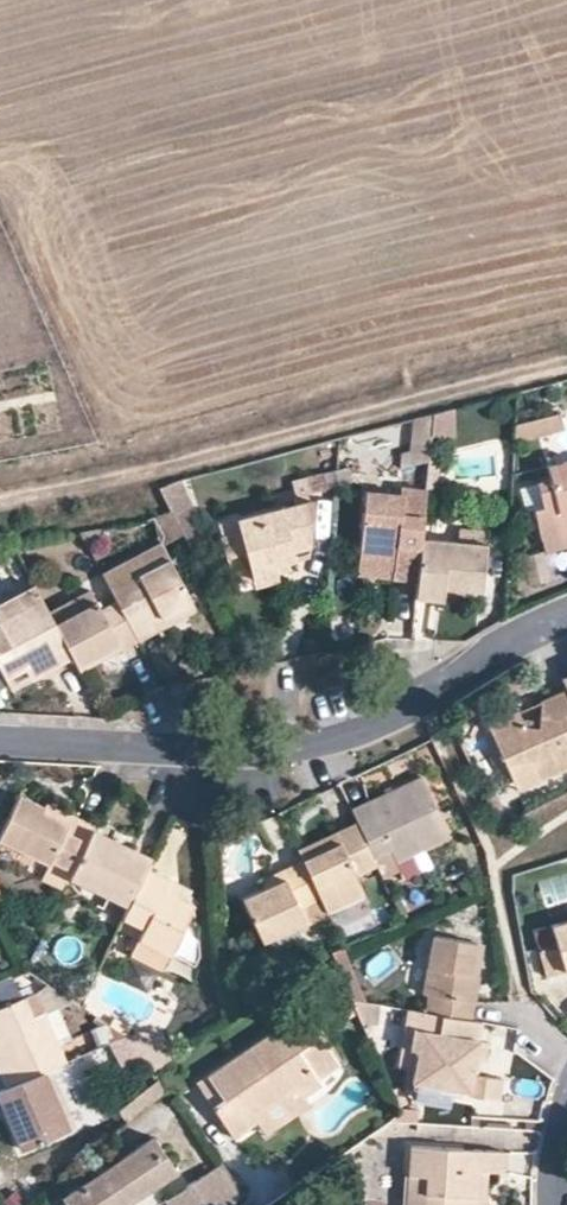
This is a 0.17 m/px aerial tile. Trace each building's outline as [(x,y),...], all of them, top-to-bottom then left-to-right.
[(559,411),(515,422),(515,438),(564,426),(559,411)] [(433,463),(432,437),(456,436),(455,415),(407,417),(409,464),(433,463)] [(546,464),(549,478),(536,481),(543,505),(533,508),(542,538),(566,531),(566,457),(546,464)] [(171,513),(191,508),(185,482),(165,487),(171,513)] [(422,536),(423,519),(398,516),(399,492),(364,490),(358,549),(392,552),(391,576),(418,579),(422,536)] [(221,538),(228,566),(246,561),(250,576),(275,570),(273,565),(289,560),(295,558),(295,555),(310,551),(311,500),(237,520),(241,533),(221,538)] [(458,526),(456,539),(486,541),(487,528),(458,526)] [(542,538),(544,551),(566,545),(566,531),(542,538)] [(456,539),(422,536),(418,579),(417,583),(464,587),(482,588),(486,541),(456,539)] [(151,621),(191,601),(161,542),(100,573),(133,636),(136,640),(136,641),(156,630),(151,621)] [(356,573),(391,576),(392,552),(358,549),(356,573)] [(57,557),(27,573),(32,584),(33,585),(63,570),(57,557)] [(273,565),(275,570),(290,566),(289,560),(273,565)] [(236,580),(250,576),(246,561),(228,566),(236,580)] [(133,636),(100,573),(94,562),(66,576),(63,570),(33,585),(40,598),(65,645),(71,655),(76,665),(133,636)] [(277,579),(275,570),(250,576),(253,585),(277,579)] [(463,599),(464,587),(417,583),(416,595),(463,599)] [(33,585),(0,601),(0,618),(40,598),(33,585)] [(40,598),(0,618),(0,671),(3,677),(26,666),(65,645),(40,598)] [(151,621),(156,630),(196,610),(191,601),(151,621)] [(79,671),(136,641),(136,640),(133,636),(76,665),(79,671)] [(71,655),(65,645),(26,666),(30,675),(71,655)] [(561,679),(535,690),(532,717),(522,721),(512,700),(482,713),(501,756),(524,746),(533,769),(566,754),(566,690),(566,689),(561,679)] [(532,717),(535,690),(512,700),(522,721),(532,717)] [(512,779),(533,769),(524,746),(501,756),(512,779)] [(358,809),(363,822),(378,855),(394,848),(400,860),(416,853),(454,836),(428,778),(358,809)] [(94,833),(96,828),(74,818),(70,828),(44,815),(47,809),(23,798),(1,842),(52,866),(54,862),(75,872),(94,833)] [(70,828),(74,818),(49,805),(47,809),(44,815),(70,828)] [(363,822),(325,839),(329,849),(308,859),(325,898),(332,913),(370,895),(361,874),(382,864),(378,855),(363,822)] [(153,861),(94,833),(75,872),(71,881),(130,909),(148,873),(153,861)] [(329,849),(325,839),(303,849),(308,859),(329,849)] [(404,869),(400,860),(394,848),(378,855),(382,864),(388,876),(404,869)] [(424,871),(416,853),(400,860),(404,869),(408,878),(424,871)] [(308,859),(283,870),(287,880),(266,890),(245,899),(265,942),(310,922),(303,908),(325,898),(308,859)] [(287,880),(283,870),(262,880),(266,890),(287,880)] [(190,908),(166,896),(172,884),(148,873),(130,909),(124,922),(145,932),(140,942),(134,940),(129,951),(133,954),(131,958),(164,973),(194,910),(190,908)] [(195,896),(172,884),(166,896),(190,908),(195,896)] [(554,924),(561,946),(566,969),(566,920),(554,924)] [(124,922),(119,932),(134,940),(140,942),(145,932),(124,922)] [(542,951),(561,946),(554,924),(536,929),(542,951)] [(474,976),(479,945),(436,938),(427,996),(433,997),(430,1015),(473,1022),(480,977),(474,976)] [(485,946),(479,945),(474,976),(480,977),(485,946)] [(561,946),(542,951),(549,975),(566,970),(566,969),(561,946)] [(344,947),(332,952),(353,999),(367,1001),(344,947)] [(47,1015),(39,996),(28,1001),(36,1020),(47,1015)] [(367,1001),(353,999),(365,1028),(374,1018),(376,1003),(367,1001)] [(69,1064),(47,1015),(36,1020),(28,1001),(0,1013),(0,1043),(12,1069),(4,1072),(12,1090),(48,1074),(54,1071),(69,1064)] [(419,1013),(409,1011),(403,1049),(413,1051),(419,1013)] [(430,1015),(419,1013),(413,1051),(420,1052),(414,1085),(472,1095),(475,1076),(477,1063),(484,1024),(473,1022),(430,1015)] [(109,1024),(125,1035),(129,1028),(113,1018),(109,1024)] [(300,1096),(319,1083),(318,1079),(338,1064),(307,1019),(295,1027),(289,1018),(206,1073),(224,1098),(212,1105),(233,1137),(256,1121),(252,1114),(292,1086),(300,1096)] [(132,1029),(125,1035),(131,1043),(139,1037),(132,1029)] [(168,1060),(147,1034),(141,1040),(139,1037),(131,1043),(137,1049),(152,1069),(168,1060)] [(125,1035),(113,1040),(121,1057),(137,1049),(131,1043),(125,1035)] [(0,1043),(0,1062),(4,1072),(12,1069),(0,1043)] [(488,1064),(491,1045),(480,1043),(477,1063),(482,1063),(488,1064)] [(54,1071),(48,1074),(73,1131),(79,1128),(54,1071)] [(48,1074),(12,1090),(1,1095),(26,1152),(73,1131),(48,1074)] [(162,1093),(155,1075),(115,1106),(127,1121),(162,1093)] [(501,1103),(505,1080),(479,1076),(475,1076),(472,1095),(471,1098),(501,1103)] [(300,1096),(292,1086),(252,1114),(256,1121),(265,1134),(307,1106),(300,1096)] [(174,1168),(150,1132),(60,1194),(67,1204),(119,1204),(155,1180),(174,1168)] [(408,1174),(425,1175),(423,1204),(472,1204),(475,1168),(487,1169),(501,1169),(502,1149),(409,1144),(408,1174)] [(217,1161),(185,1183),(169,1194),(176,1204),(223,1204),(240,1193),(217,1161)] [(185,1183),(174,1168),(155,1180),(166,1197),(169,1194),(185,1183)] [(487,1169),(475,1168),(472,1204),(484,1204),(487,1169)] [(407,1174),(405,1204),(413,1204),(423,1204),(425,1175),(408,1174),(407,1174)] [(169,1194),(166,1197),(162,1199),(165,1204),(176,1204),(169,1194)]
